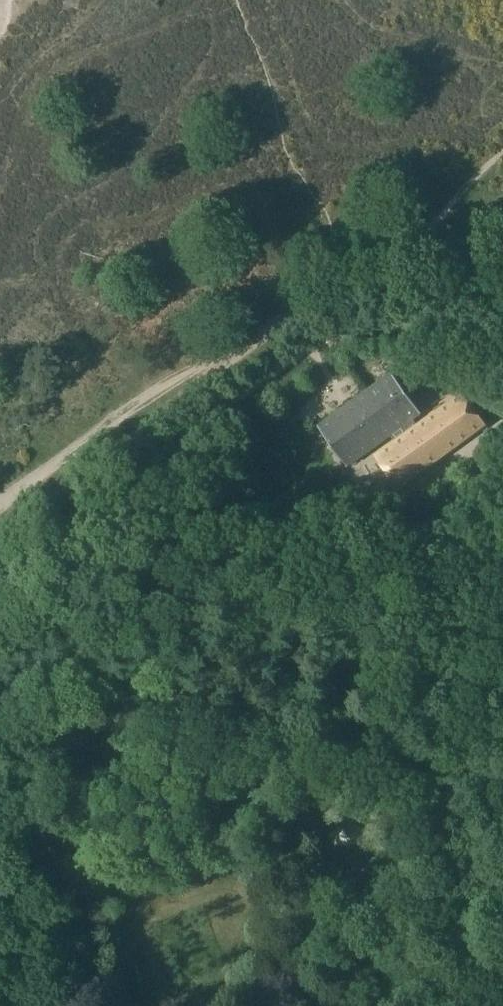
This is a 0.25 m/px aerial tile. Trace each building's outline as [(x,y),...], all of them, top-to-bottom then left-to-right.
[(391,373),(317,426),(346,466),(420,413),(391,373)] [(462,393),(376,455),(399,487),(485,425),(462,393)]
